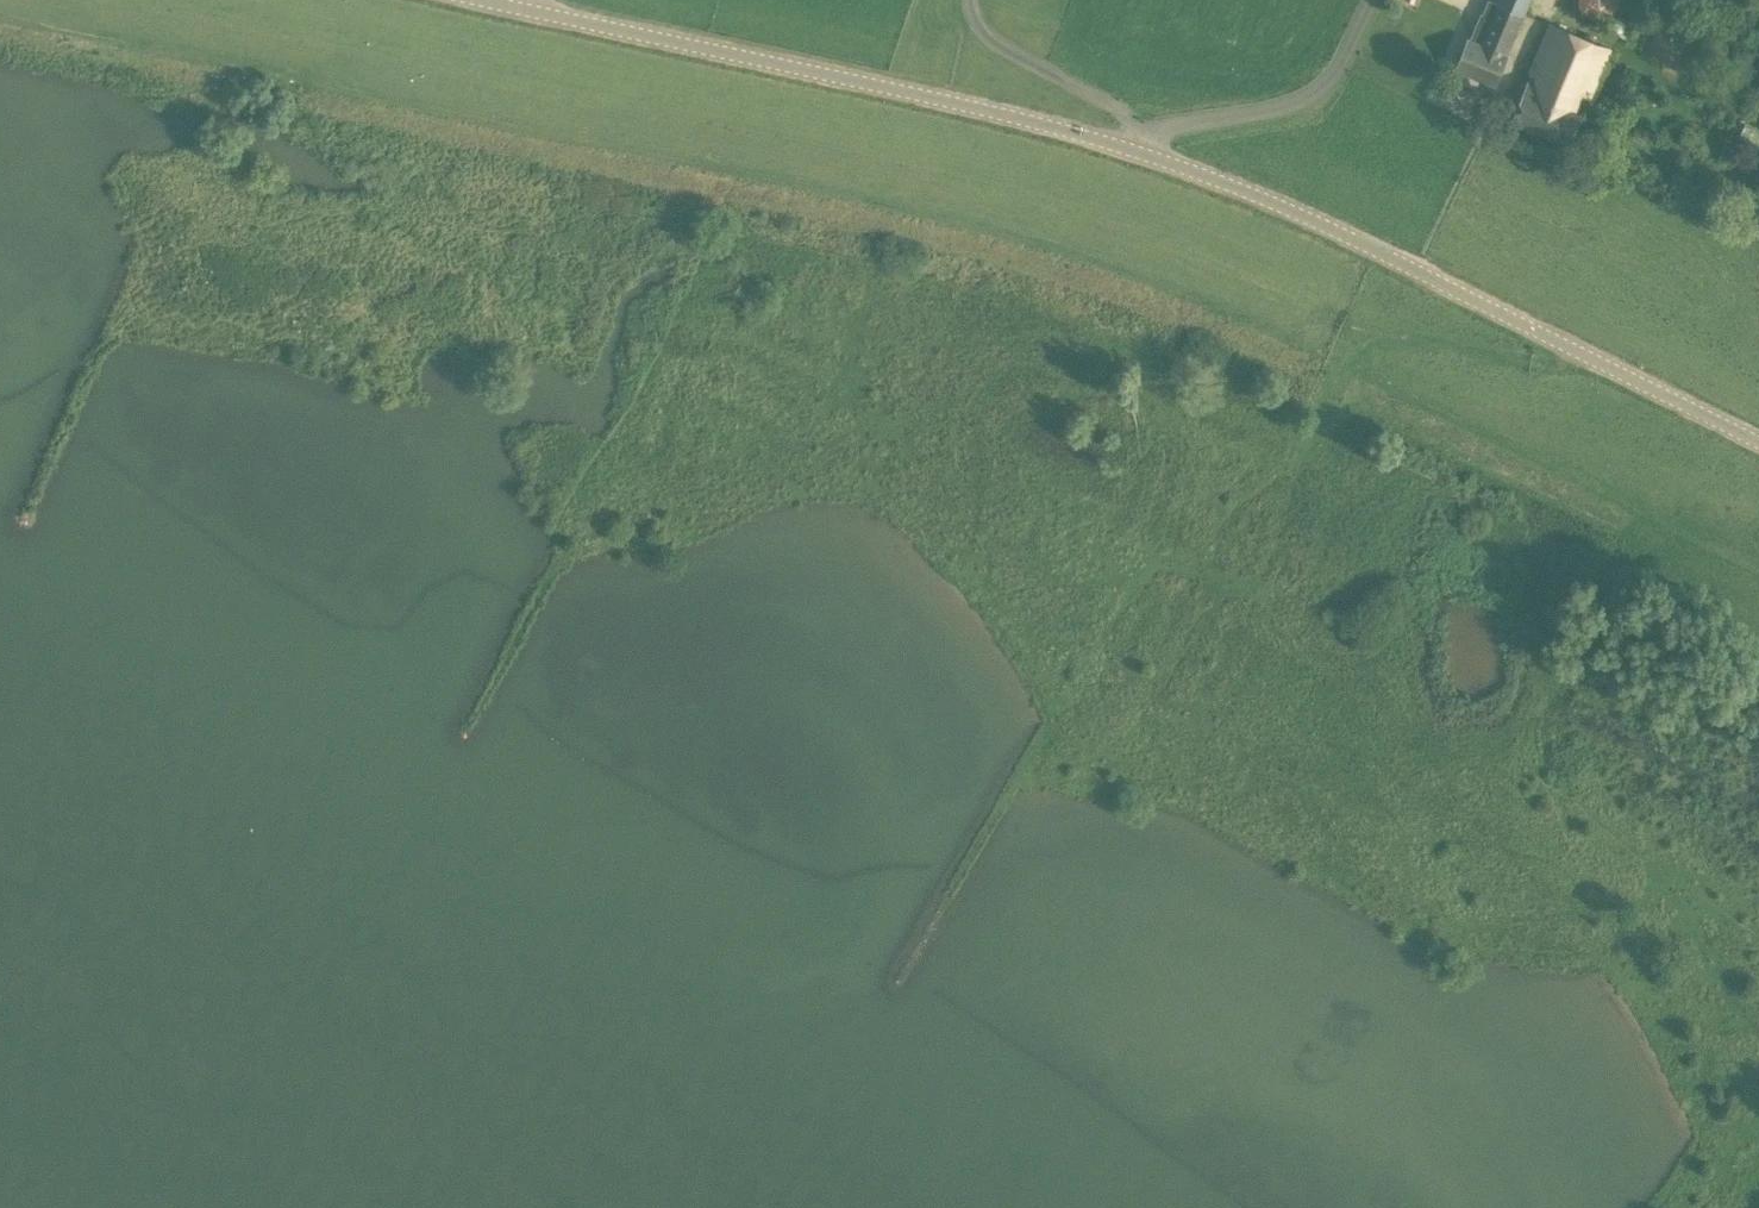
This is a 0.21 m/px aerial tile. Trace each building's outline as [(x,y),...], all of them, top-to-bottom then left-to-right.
[(1530,0),(1491,0),(1474,41),(1469,39),(1457,68),(1495,84),(1508,54),(1508,53),(1530,0)] [(1585,10),(1616,0),(1582,0),(1585,10)] [(1521,101),(1513,121),(1570,144),(1609,48),(1552,25),(1527,85),(1520,87),(1517,95),(1521,101)]
